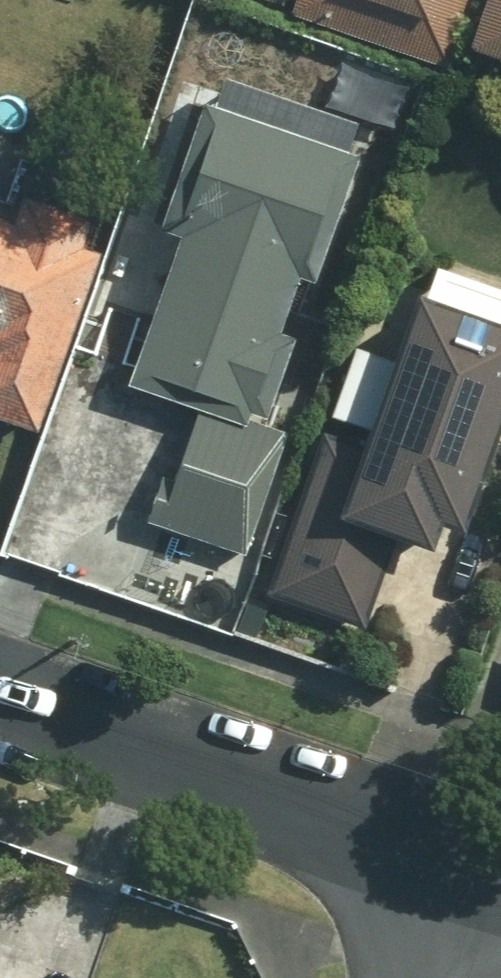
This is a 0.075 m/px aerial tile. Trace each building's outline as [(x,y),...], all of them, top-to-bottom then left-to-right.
[(284,18),(432,66),(453,0),(290,0),(284,18)] [(454,58),(500,72),(500,0),(472,0),(454,58)] [(290,433),(256,422),(339,158),(189,111),(151,232),(172,239),(127,383),(191,402),(152,527),(251,558),(290,433)] [(25,434),(94,232),(10,204),(1,230),(0,230),(0,425),(25,434)] [(358,442),(326,431),(268,600),(350,628),(378,547),(407,557),(417,529),(443,538),(500,370),(500,342),(404,309),(358,442)]
